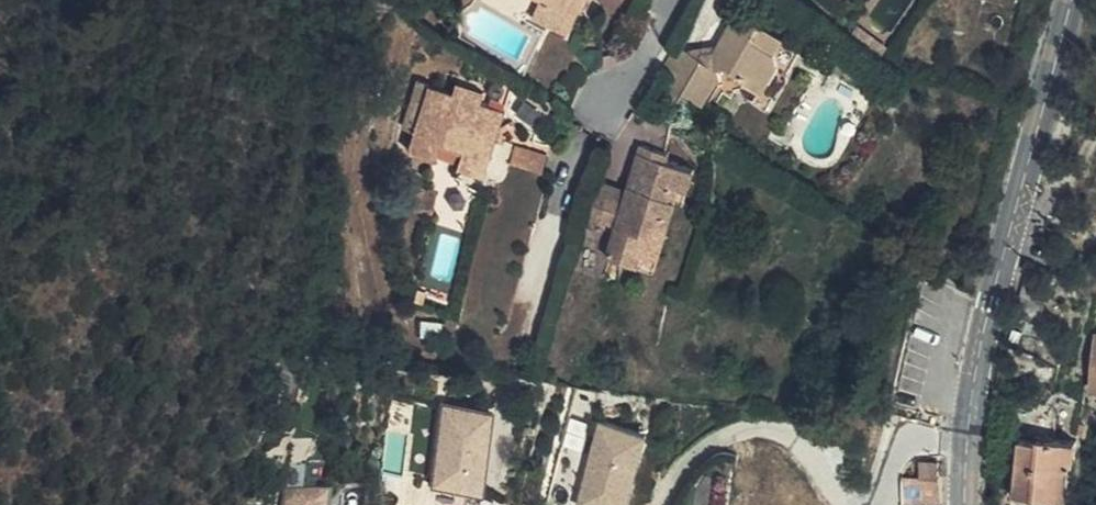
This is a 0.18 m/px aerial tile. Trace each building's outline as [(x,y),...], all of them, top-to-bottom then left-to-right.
[(549,25),(562,31),(571,12),(577,14),(583,0),(540,0),(532,17),(549,25)] [(737,11),(719,42),(713,52),(698,56),(686,49),(676,43),(663,67),(675,98),(680,101),(684,92),(704,104),(718,80),(721,79),(720,69),(726,68),(762,89),(779,62),(777,49),(783,36),(737,11)] [(571,12),(562,31),(567,34),(577,14),(571,12)] [(713,52),(719,42),(686,49),(698,56),(713,52)] [(452,95),(428,87),(408,156),(435,163),(441,145),(462,151),(456,169),(483,178),(503,111),(480,103),(483,93),(455,84),(452,95)] [(675,186),(688,191),(695,168),(668,161),(670,152),(638,144),(627,187),(625,194),(606,189),(594,230),(602,233),(605,225),(613,227),(606,256),(639,266),(647,236),(663,241),(676,200),(671,198),(675,186)] [(542,175),(547,156),(516,147),(510,166),(542,175)] [(580,227),(594,230),(606,189),(608,183),(594,179),(586,208),(580,227)] [(627,187),(608,183),(606,189),(625,194),(627,187)] [(676,200),(684,202),(688,191),(675,186),(671,198),(676,200)] [(647,236),(639,266),(654,270),(663,241),(647,236)] [(435,486),(489,488),(494,403),(440,401),(435,486)] [(578,504),(632,504),(652,431),(600,418),(576,504),(578,504)] [(1012,495),(1057,499),(1061,462),(1069,463),(1074,464),(1077,441),(1037,437),(1037,442),(1017,441),(1012,495)] [(1061,462),(1057,499),(1064,499),(1069,463),(1061,462)] [(939,503),(936,465),(915,467),(915,481),(907,482),(908,504),(915,504),(939,503)] [(326,487),(288,481),(285,504),(324,504),(326,487)]
